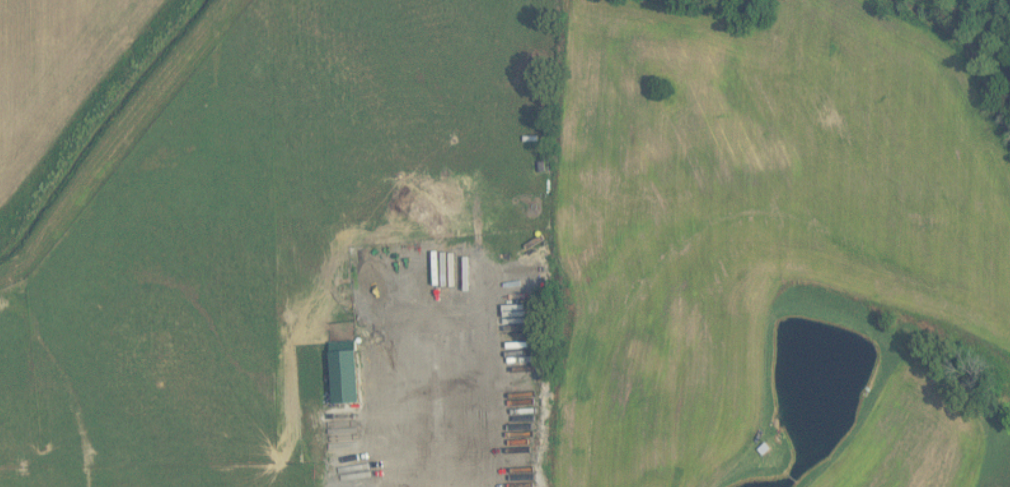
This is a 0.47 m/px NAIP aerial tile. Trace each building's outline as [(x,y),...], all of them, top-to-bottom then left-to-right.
[(359,403),(357,342),(331,343),(333,404),(359,403)]
